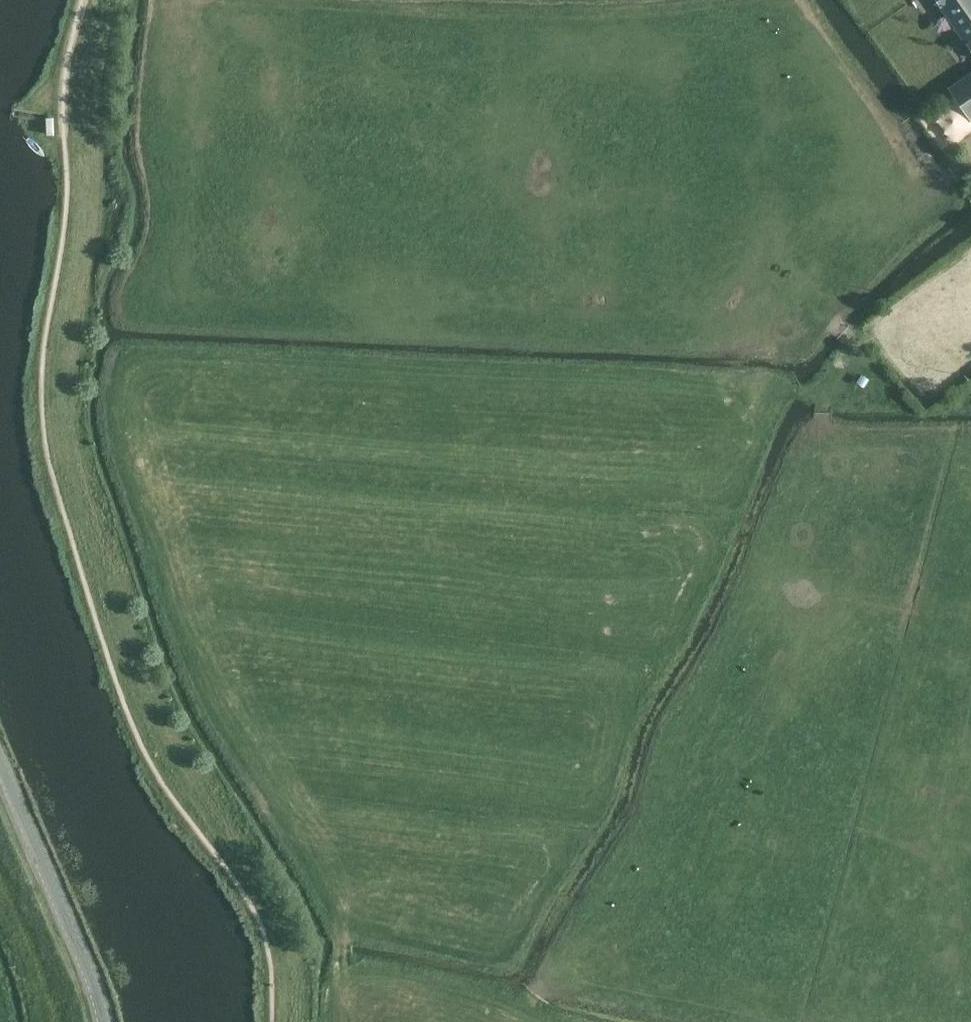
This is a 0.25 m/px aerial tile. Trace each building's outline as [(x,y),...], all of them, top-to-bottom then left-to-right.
[(970,46),(970,0),(939,0),(970,46)] [(951,87),(970,115),(970,74),(951,87)]
